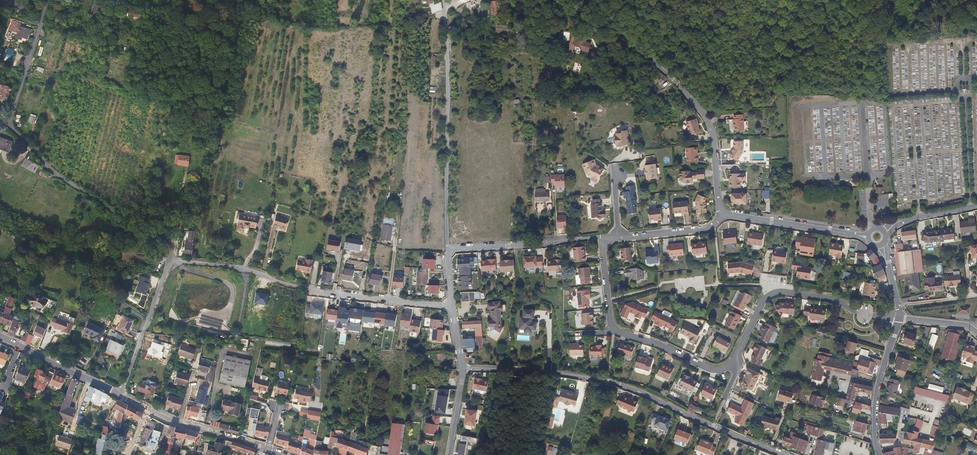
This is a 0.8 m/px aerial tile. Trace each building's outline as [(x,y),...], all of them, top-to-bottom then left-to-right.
[(20,0),(0,0),(0,3),(23,11),(26,2),(20,0)] [(44,0),(41,0),(35,19),(39,20),(44,0)] [(32,4),(28,16),(32,18),(37,6),(32,4)] [(16,25),(17,22),(16,22),(12,20),(9,30),(14,32),(16,25)] [(20,23),(17,22),(16,25),(14,32),(17,33),(15,38),(21,40),(22,37),(26,39),(29,30),(19,26),(20,23)] [(573,45),(583,48),(582,50),(588,52),(591,44),(586,42),(587,39),(577,36),(576,37),(573,36),(570,43),(573,45)] [(0,91),(0,97),(1,98),(1,99),(6,100),(9,90),(10,90),(11,90),(11,89),(11,88),(11,87),(10,87),(10,86),(9,86),(8,86),(8,87),(2,85),(0,91)] [(734,115),(735,119),(735,122),(733,122),(733,126),(735,126),(734,130),(744,130),(744,115),(734,115)] [(698,121),(688,125),(691,132),(690,133),(692,138),(703,134),(698,121)] [(617,133),(617,136),(616,136),(614,138),(614,143),(617,145),(619,145),(619,147),(624,146),(624,145),(630,144),(628,130),(623,131),(623,133),(617,133)] [(7,152),(9,148),(11,142),(0,138),(0,149),(7,152)] [(191,141),(179,139),(177,146),(189,149),(191,141)] [(744,151),(744,141),(734,141),(734,149),(730,156),(738,161),(744,151)] [(700,160),(700,155),(699,151),(701,151),(701,147),(688,148),(689,161),(700,160)] [(873,170),(885,169),(883,153),(878,153),(877,147),(875,147),(871,147),(873,170)] [(22,166),(28,170),(32,162),(34,157),(28,154),(22,166)] [(186,157),(179,155),(177,164),(184,166),(186,157)] [(594,160),(592,161),(595,166),(604,171),(605,169),(596,165),(594,160)] [(595,166),(592,161),(583,165),(587,175),(593,178),(598,180),(604,171),(595,166)] [(28,170),(32,172),(35,173),(39,165),(36,164),(32,162),(28,170)] [(646,165),(647,169),(646,170),(647,175),(648,179),(659,178),(656,163),(646,165)] [(691,170),(681,171),(682,176),(682,179),(682,180),(683,182),(684,184),(687,186),(694,186),(694,181),(699,181),(699,182),(707,181),(706,169),(698,170),(699,172),(693,173),(693,172),(692,172),(691,170)] [(731,173),(732,178),(732,181),(730,181),(730,187),(742,187),(742,180),(747,180),(747,174),(742,174),(742,173),(731,173)] [(556,187),(565,187),(565,174),(551,175),(551,183),(555,182),(556,187)] [(635,183),(629,184),(627,186),(628,191),(625,191),(626,197),(629,197),(630,204),(628,204),(629,213),(637,212),(636,203),(638,203),(637,195),(635,195),(634,190),(636,190),(635,183)] [(544,189),(535,190),(535,202),(548,201),(548,193),(546,193),(546,191),(544,191),(544,189)] [(747,193),(732,193),(732,200),(737,203),(747,203),(747,193)] [(700,194),(696,201),(698,213),(708,212),(707,204),(706,204),(706,202),(708,198),(700,194)] [(594,204),(592,204),(593,218),(598,218),(601,220),(603,219),(604,217),(605,217),(605,211),(603,211),(603,203),(601,203),(601,199),(593,200),(594,204)] [(686,212),(686,213),(691,213),(690,201),(675,203),(676,213),(683,212),(686,212)] [(650,209),(651,220),(656,219),(659,219),(659,220),(664,220),(663,208),(650,209)] [(244,223),(245,216),(244,216),(244,214),(238,213),(237,219),(238,219),(237,225),(236,231),(243,233),(243,228),(248,229),(248,228),(254,229),(255,225),(244,223)] [(275,215),(275,217),(279,218),(278,226),(283,227),(284,224),(285,218),(275,215)] [(557,216),(557,228),(567,227),(567,215),(557,216)] [(256,218),(245,216),(244,223),(255,225),(256,218)] [(968,221),(959,222),(960,232),(969,231),(976,231),(975,218),(968,218),(968,221)] [(383,227),(381,240),(391,241),(393,225),(383,224),(383,227)] [(953,228),(943,230),(944,243),(950,242),(950,240),(955,239),(953,228)] [(183,253),(191,254),(193,243),(194,232),(195,230),(189,229),(188,241),(185,241),(183,253)] [(936,242),(940,241),(939,230),(934,231),(934,233),(930,233),(926,231),(922,240),(928,243),(933,242),(936,242)] [(737,243),(736,231),(731,232),(731,233),(728,234),(728,232),(723,233),(724,244),(737,243)] [(762,246),(764,235),(754,233),(754,232),(750,231),(748,243),(762,246)] [(916,236),(915,231),(902,232),(902,240),(916,238),(916,236)] [(816,241),(797,238),(796,248),(801,248),(800,252),(808,253),(809,252),(814,253),(816,241)] [(341,251),(343,241),(330,239),(328,249),(341,251)] [(345,239),(344,249),(344,250),(359,252),(361,242),(345,239)] [(707,253),(706,241),(702,242),(702,243),(693,244),(694,254),(707,253)] [(843,245),(831,243),(829,254),(836,256),(841,257),(841,256),(842,256),(843,245)] [(674,245),(674,244),(669,244),(670,256),(684,255),(683,244),(674,245)] [(969,245),(972,258),(976,257),(976,244),(969,245)] [(586,261),(585,247),(574,248),(576,262),(586,261)] [(660,255),(659,247),(655,247),(655,250),(652,250),(652,248),(646,249),(647,263),(653,262),(653,263),(659,263),(658,255),(660,255)] [(632,260),(631,248),(621,249),(622,261),(632,260)] [(871,250),(869,248),(864,252),(867,255),(865,256),(857,253),(856,257),(862,260),(865,264),(872,261),(873,264),(879,261),(877,256),(871,250)] [(897,270),(897,275),(905,274),(918,272),(923,272),(922,265),(920,249),(917,249),(897,252),(894,252),(897,270)] [(132,252),(124,250),(121,259),(129,262),(132,252)] [(788,253),(774,251),(772,262),(777,263),(777,261),(781,262),(781,263),(786,264),(788,253)] [(147,259),(137,256),(135,264),(145,267),(147,259)] [(536,256),(524,257),(525,267),(543,265),(543,257),(536,257),(536,256)] [(473,267),(473,264),(476,263),(476,260),(475,257),(463,258),(463,260),(460,260),(460,259),(456,260),(456,268),(458,268),(458,272),(469,272),(469,267),(473,267)] [(301,263),(296,262),(295,267),(300,268),(302,268),(304,268),(304,270),(310,271),(312,262),(311,262),(312,259),(306,258),(305,260),(301,260),(301,263)] [(562,267),(562,258),(556,259),(556,260),(548,261),(549,270),(557,269),(557,271),(563,271),(562,267)] [(423,259),(423,268),(434,268),(435,259),(423,259)] [(480,262),(481,271),(496,270),(495,259),(487,260),(487,261),(480,262)] [(515,271),(514,260),(509,260),(504,260),(504,261),(500,261),(501,272),(515,271)] [(879,261),(873,264),(876,269),(873,270),(877,279),(879,278),(880,281),(887,278),(887,277),(886,275),(881,265),(879,261)] [(752,276),(755,265),(742,262),(728,263),(728,273),(736,273),(736,272),(740,271),(740,273),(752,276)] [(810,280),(811,269),(801,267),(802,263),(793,262),(792,269),(797,270),(796,277),(810,280)] [(581,278),(582,284),(591,283),(590,278),(591,277),(590,267),(579,268),(580,275),(580,278),(581,278)] [(638,268),(627,270),(627,276),(632,275),(632,277),(632,281),(633,281),(637,283),(638,281),(645,280),(644,271),(638,268)] [(352,282),(354,271),(344,269),(342,280),(352,282)] [(332,273),(323,271),(322,281),(331,283),(332,273)] [(417,285),(426,285),(427,272),(417,272),(417,285)] [(470,284),(469,272),(458,272),(458,276),(457,276),(457,280),(459,280),(459,282),(457,282),(458,289),(469,288),(469,284),(470,284)] [(918,272),(905,274),(906,286),(912,285),(913,291),(920,290),(918,272)] [(382,275),(371,273),(369,284),(380,286),(382,275)] [(948,274),(944,275),(945,285),(950,284),(950,286),(955,285),(955,284),(962,283),(961,274),(948,275),(948,274)] [(394,275),(394,287),(406,288),(406,276),(394,275)] [(139,281),(135,292),(145,295),(149,285),(148,284),(149,280),(140,276),(138,281),(139,281)] [(924,280),(925,289),(929,288),(930,289),(936,288),(936,289),(943,288),(942,281),(935,281),(935,276),(928,277),(928,280),(924,280)] [(841,280),(839,287),(846,288),(848,281),(841,280)] [(873,297),(875,285),(865,282),(862,294),(873,297)] [(438,285),(428,285),(428,294),(438,294),(438,285)] [(591,298),(590,289),(578,290),(579,307),(589,306),(589,298),(591,298)] [(475,291),(461,292),(462,301),(476,300),(475,291)] [(269,294),(256,292),(254,303),(267,305),(269,294)] [(43,298),(44,297),(34,293),(32,296),(31,296),(30,296),(29,297),(28,297),(27,298),(27,300),(27,302),(28,303),(29,304),(30,304),(30,303),(32,303),(32,305),(33,305),(34,305),(36,305),(37,306),(38,307),(40,308),(43,304),(42,303),(45,300),(43,298)] [(744,310),(745,307),(746,305),(748,301),(750,301),(752,296),(745,293),(744,295),(741,293),(736,302),(735,302),(734,305),(744,310)] [(9,296),(2,313),(0,319),(0,321),(9,325),(12,317),(8,315),(11,308),(10,307),(13,298),(9,296)] [(626,316),(627,317),(630,310),(636,313),(636,315),(641,317),(642,315),(645,316),(649,308),(633,301),(626,303),(621,314),(622,316),(625,317),(626,316)] [(502,325),(501,311),(506,311),(506,304),(501,305),(501,302),(488,303),(489,309),(493,308),(493,310),(492,311),(492,312),(491,312),(491,313),(492,313),(492,314),(493,314),(493,315),(494,318),(491,318),(491,320),(489,320),(489,326),(490,326),(495,326),(495,329),(497,330),(501,333),(504,327),(502,325)] [(306,313),(324,314),(325,304),(306,303),(306,313)] [(789,304),(785,304),(780,303),(774,307),(779,315),(782,313),(793,315),(795,303),(789,303),(789,304)] [(398,326),(399,314),(340,306),(340,309),(328,308),(327,318),(338,320),(337,328),(363,332),(365,322),(398,326)] [(823,321),(825,309),(821,308),(820,309),(817,309),(817,308),(810,307),(810,308),(803,307),(802,314),(808,315),(808,318),(823,321)] [(521,317),(520,329),(525,329),(525,332),(531,333),(531,331),(537,331),(538,323),(532,323),(532,319),(534,319),(535,311),(524,310),(524,318),(521,317)] [(673,321),(673,320),(670,318),(662,314),(655,311),(651,319),(655,321),(654,324),(659,326),(659,325),(662,326),(669,329),(668,331),(672,333),(677,323),(673,321)] [(738,319),(740,320),(741,316),(734,312),(732,315),(731,315),(726,326),(733,330),(736,323),(738,319)] [(592,321),(593,320),(592,317),(592,313),(582,314),(583,325),(592,324),(592,321)] [(19,318),(14,316),(7,333),(9,334),(13,336),(14,336),(17,328),(15,327),(19,318)] [(69,316),(67,320),(67,322),(57,319),(54,318),(51,324),(54,326),(54,327),(62,330),(62,331),(69,334),(73,323),(75,318),(69,316)] [(128,328),(132,320),(124,316),(118,329),(127,333),(129,329),(128,328)] [(444,329),(445,320),(431,318),(429,340),(444,342),(445,329),(444,329)] [(402,319),(396,350),(404,351),(409,320),(402,319)] [(842,330),(844,323),(836,320),(834,327),(842,330)] [(475,332),(476,336),(482,336),(481,321),(462,321),(462,327),(469,327),(475,327),(478,327),(478,332),(475,332)] [(103,330),(87,323),(83,331),(93,336),(93,338),(98,341),(103,330)] [(689,341),(694,344),(700,331),(685,323),(680,333),(691,338),(689,341)] [(763,326),(761,330),(762,331),(761,334),(759,338),(769,343),(774,331),(776,332),(777,328),(766,323),(764,326),(763,326)] [(32,334),(42,338),(45,329),(36,325),(32,334)] [(965,330),(954,329),(944,356),(948,358),(947,360),(951,361),(951,359),(956,361),(962,346),(967,332),(965,330)] [(112,331),(110,335),(121,340),(123,336),(112,331)] [(916,336),(906,332),(903,341),(913,345),(916,336)] [(927,347),(933,349),(937,335),(931,333),(927,347)] [(731,343),(718,336),(714,345),(720,348),(721,347),(723,348),(723,351),(726,353),(731,343)] [(110,339),(105,350),(118,356),(123,346),(110,339)] [(857,343),(848,341),(845,351),(854,354),(857,343)] [(584,344),(579,344),(576,344),(576,342),(570,342),(570,355),(583,355),(584,344)] [(180,344),(177,354),(192,358),(195,348),(180,344)] [(597,346),(594,346),(590,346),(590,355),(602,356),(602,354),(602,348),(602,347),(602,346),(602,345),(597,344),(597,346)] [(628,346),(626,346),(620,344),(617,352),(631,357),(634,347),(628,345),(628,346)] [(761,366),(763,363),(760,361),(766,349),(758,345),(758,346),(756,345),(753,350),(755,351),(752,357),(753,358),(752,362),(761,366)] [(967,346),(963,358),(969,361),(968,364),(974,366),(975,363),(976,364),(976,352),(975,352),(975,353),(972,352),(974,348),(967,346)] [(448,353),(438,354),(438,362),(448,362),(448,353)] [(224,362),(249,368),(250,361),(226,355),(224,362)] [(852,368),(854,364),(835,359),(830,358),(820,355),(819,355),(818,360),(816,360),(811,378),(822,381),(825,369),(833,371),(857,377),(858,373),(859,370),(852,368)] [(651,359),(648,358),(647,359),(643,358),(638,357),(635,367),(649,371),(652,361),(651,359)] [(895,375),(904,377),(909,361),(898,357),(894,369),(897,370),(895,375)] [(205,380),(212,382),(215,366),(210,365),(210,362),(199,359),(196,368),(201,369),(204,370),(203,371),(207,372),(205,380)] [(876,363),(871,362),(862,360),(861,364),(859,370),(872,374),(876,363)] [(245,387),(249,368),(224,362),(220,381),(245,387)] [(667,381),(672,370),(665,367),(666,366),(661,364),(656,375),(667,381)] [(26,370),(19,367),(14,379),(12,384),(18,386),(19,381),(24,383),(28,372),(25,371),(26,370)] [(755,391),(762,375),(750,369),(748,369),(747,370),(746,371),(746,372),(746,374),(746,375),(748,375),(743,385),(755,391)] [(52,374),(53,373),(49,372),(46,378),(44,377),(44,375),(41,374),(41,372),(36,370),(33,377),(37,379),(33,388),(42,391),(45,384),(48,385),(48,384),(52,374)] [(56,376),(52,374),(48,384),(59,389),(64,379),(60,378),(61,375),(60,375),(57,374),(56,376)] [(185,386),(187,377),(175,374),(173,383),(185,386)] [(521,375),(508,375),(508,383),(521,383),(521,375)] [(688,378),(689,377),(684,375),(684,376),(683,376),(682,378),(680,379),(678,381),(680,383),(678,386),(692,392),(697,382),(692,380),(688,378)] [(254,377),(252,386),(256,387),(260,388),(259,389),(266,391),(268,380),(267,380),(259,378),(254,377)] [(482,378),(475,377),(473,388),(486,390),(488,382),(488,381),(482,379),(482,378)] [(60,419),(60,420),(72,423),(76,411),(68,408),(74,392),(78,381),(74,379),(72,380),(64,399),(59,412),(60,419)] [(887,387),(886,394),(895,396),(900,381),(891,379),(889,387),(887,387)] [(151,397),(154,387),(151,386),(152,383),(150,382),(148,386),(141,384),(138,391),(146,393),(145,395),(151,397)] [(282,391),(281,393),(281,394),(286,395),(288,385),(276,382),(274,390),(279,391),(282,391)] [(872,390),(872,388),(859,384),(851,383),(847,400),(848,400),(851,401),(854,402),(857,390),(871,394),(872,390)] [(709,387),(710,386),(705,384),(700,395),(711,400),(716,390),(709,387)] [(90,401),(94,389),(92,388),(89,386),(87,395),(85,394),(84,400),(90,401)] [(933,392),(916,387),(914,394),(919,396),(932,399),(946,403),(947,400),(949,395),(933,392)] [(969,405),(974,395),(970,394),(970,393),(966,391),(966,390),(961,388),(960,389),(956,387),(952,398),(969,405)] [(309,401),(312,390),(308,389),(307,391),(295,388),(293,398),(298,399),(301,399),(301,402),(305,403),(305,401),(309,401)] [(105,405),(107,395),(94,389),(90,401),(102,403),(102,405),(105,405)] [(809,390),(807,390),(804,403),(816,406),(818,402),(818,399),(820,400),(822,393),(809,390)] [(567,393),(561,392),(559,400),(564,402),(564,403),(566,405),(568,405),(570,405),(570,404),(575,405),(577,400),(577,396),(572,395),(572,394),(567,393)] [(784,401),(787,402),(791,403),(793,394),(786,392),(785,393),(780,392),(778,400),(779,402),(783,403),(784,401)] [(448,397),(437,395),(435,413),(445,414),(448,397)] [(634,411),(638,401),(633,399),(633,400),(629,398),(629,397),(624,395),(624,396),(620,395),(617,403),(620,404),(620,405),(634,411)] [(840,406),(842,399),(841,398),(835,397),(831,396),(830,400),(834,401),(833,404),(840,406)] [(173,409),(178,411),(181,400),(167,397),(165,405),(169,406),(168,407),(172,408),(173,409)] [(240,403),(223,399),(221,409),(229,410),(228,413),(238,415),(240,403)] [(127,405),(118,400),(117,400),(113,409),(119,412),(116,423),(109,420),(108,423),(108,428),(107,434),(118,438),(122,425),(122,424),(123,419),(124,417),(127,405)] [(742,409),(740,408),(730,403),(726,411),(737,416),(734,423),(742,427),(753,404),(745,400),(742,405),(743,406),(742,409)] [(870,407),(871,406),(854,402),(851,401),(850,403),(853,404),(851,411),(857,412),(857,411),(860,412),(861,410),(870,413),(870,407)] [(892,414),(899,415),(900,411),(901,408),(895,407),(890,405),(880,402),(880,404),(879,412),(892,414)] [(697,407),(691,404),(688,409),(695,412),(697,407)] [(134,409),(127,405),(124,417),(140,424),(143,413),(134,409)] [(183,418),(187,419),(188,415),(197,417),(198,409),(190,407),(189,407),(186,406),(183,418)] [(253,418),(252,423),(251,430),(254,431),(256,426),(257,422),(260,410),(251,408),(247,408),(246,415),(246,416),(249,416),(248,417),(249,417),(253,418)] [(307,417),(308,410),(300,408),(299,414),(307,417)] [(465,418),(464,423),(474,425),(477,410),(466,409),(465,414),(465,418)] [(308,410),(307,419),(321,420),(322,412),(308,410)] [(879,413),(879,424),(886,424),(886,419),(892,418),(892,414),(879,412),(879,413)] [(767,426),(775,430),(780,419),(775,417),(775,419),(764,414),(760,423),(761,424),(761,425),(761,427),(764,428),(767,428),(767,426)] [(426,422),(425,433),(438,435),(441,416),(433,415),(432,423),(426,422)] [(667,430),(671,420),(667,418),(663,416),(663,417),(659,415),(655,424),(659,426),(660,429),(664,430),(666,429),(667,430)] [(921,422),(915,420),(911,430),(917,433),(921,422)] [(864,433),(866,424),(855,421),(853,430),(864,433)] [(391,439),(388,454),(401,454),(406,426),(393,425),(391,439)] [(804,433),(818,437),(820,429),(810,426),(807,425),(804,433)] [(937,431),(938,428),(931,425),(926,440),(933,442),(934,441),(937,431)] [(173,436),(175,427),(170,426),(169,432),(166,444),(161,443),(160,446),(163,447),(166,448),(167,445),(171,446),(172,443),(173,436)] [(263,437),(267,438),(269,429),(256,426),(254,431),(253,436),(263,438),(263,437)] [(146,428),(143,427),(142,431),(140,434),(136,445),(139,446),(146,428)] [(184,438),(186,430),(181,429),(175,427),(173,436),(181,437),(179,445),(182,446),(183,442),(184,438)] [(688,443),(691,434),(678,429),(675,438),(688,443)] [(196,441),(197,432),(186,430),(184,438),(196,441)] [(313,449),(314,447),(314,444),(316,435),(310,434),(310,431),(304,430),(302,438),(311,440),(310,444),(308,443),(307,449),(304,449),(306,441),(302,440),(301,444),(300,454),(299,454),(312,454),(313,449)] [(908,451),(907,454),(918,452),(919,446),(920,439),(915,438),(917,433),(911,430),(910,430),(909,432),(909,436),(910,444),(914,445),(913,450),(908,449),(908,451)] [(156,445),(157,445),(161,434),(154,432),(151,440),(149,439),(147,442),(145,441),(142,448),(146,450),(153,453),(156,445)] [(274,442),(287,445),(288,441),(289,436),(276,432),(275,435),(274,442)] [(346,453),(348,447),(348,444),(349,442),(349,441),(341,439),(341,438),(333,436),(333,433),(330,432),(328,445),(340,451),(339,454),(345,454),(346,453)] [(782,444),(804,452),(808,442),(798,438),(799,436),(791,433),(789,439),(784,437),(782,444)] [(879,439),(880,443),(893,442),(893,441),(893,439),(895,439),(895,437),(895,433),(879,434),(879,439)] [(56,446),(69,450),(72,440),(60,436),(56,446)] [(391,439),(385,438),(384,441),(382,454),(388,454),(391,439)] [(932,446),(933,442),(926,440),(920,439),(919,446),(925,447),(931,449),(932,446)] [(255,450),(234,443),(225,440),(224,444),(223,447),(229,449),(230,448),(241,451),(249,454),(254,454),(255,450)] [(717,448),(713,446),(713,445),(710,443),(705,441),(704,441),(701,440),(697,450),(711,454),(714,454),(717,448)] [(818,440),(815,454),(819,454),(823,454),(825,449),(827,442),(820,440),(818,440)] [(286,451),(300,454),(301,444),(288,441),(287,445),(286,451)] [(223,447),(224,444),(216,442),(214,447),(208,446),(206,454),(209,454),(221,454),(223,447)] [(378,446),(364,442),(363,445),(362,448),(364,450),(362,454),(375,454),(377,450),(378,446)] [(834,444),(827,442),(825,449),(833,451),(834,444)] [(346,453),(351,454),(354,454),(355,453),(356,447),(357,445),(348,444),(348,447),(346,453)] [(362,454),(364,450),(362,448),(363,445),(357,444),(357,445),(356,447),(355,453),(354,454),(362,454)] [(459,444),(457,454),(464,454),(466,445),(459,444)] [(903,454),(907,454),(908,451),(908,449),(909,448),(905,447),(904,451),(900,452),(899,447),(893,447),(893,451),(894,454),(902,454),(903,454)]
